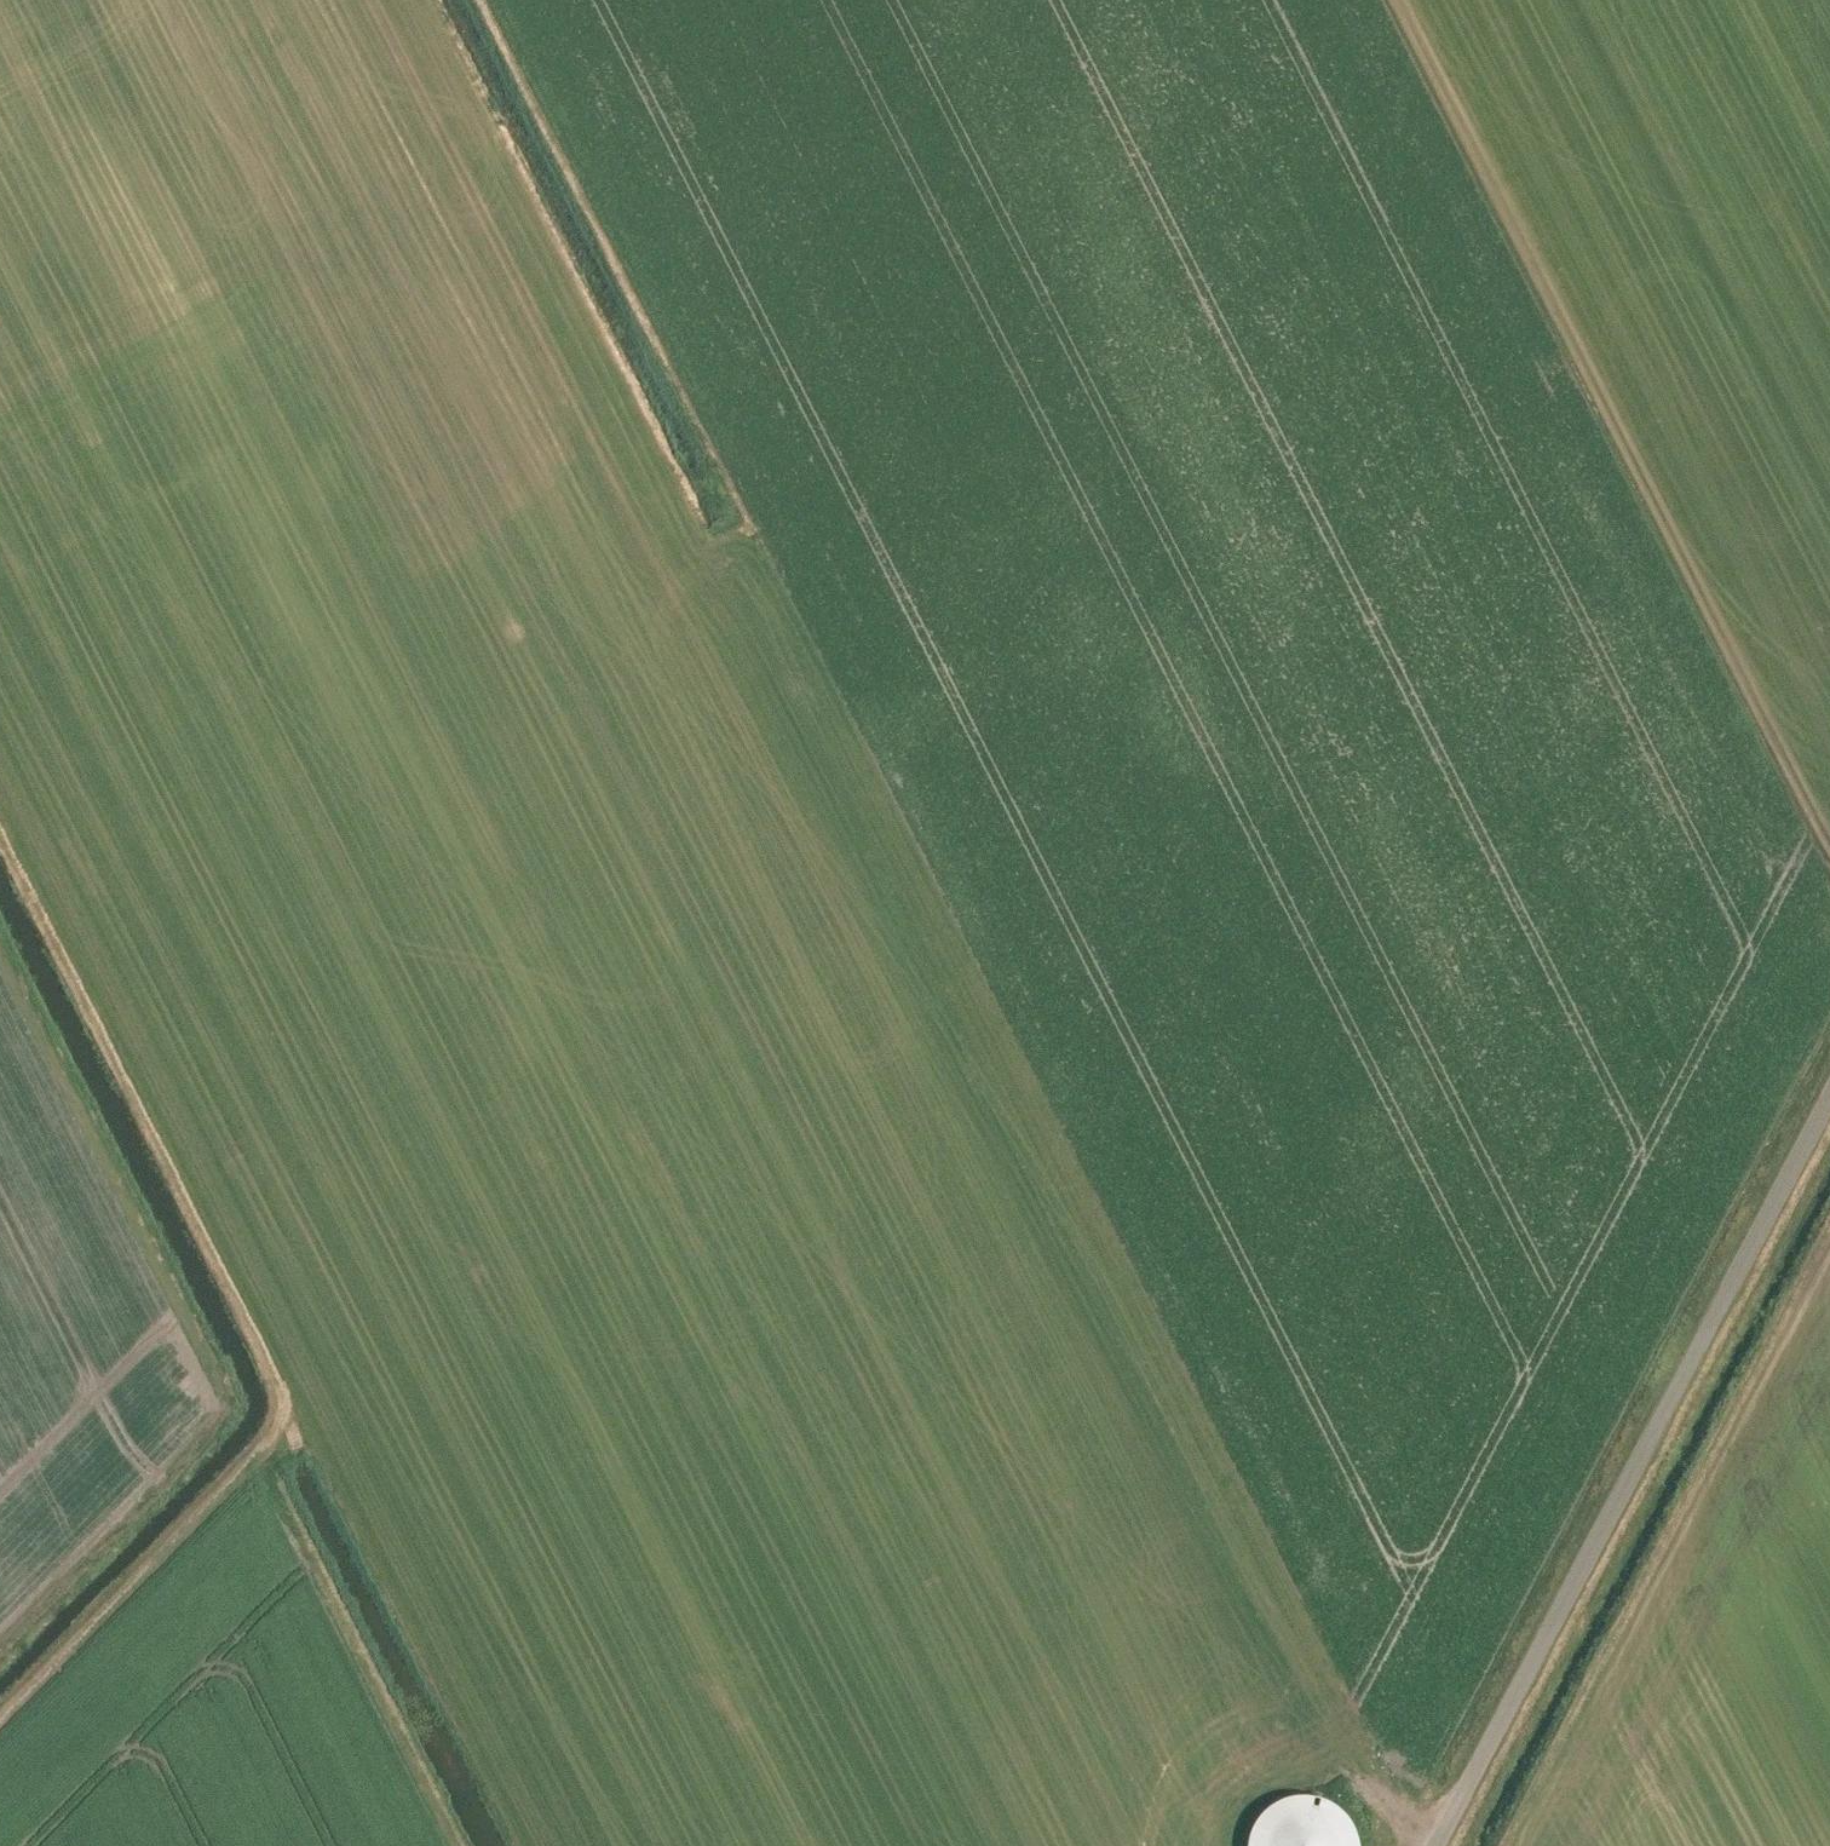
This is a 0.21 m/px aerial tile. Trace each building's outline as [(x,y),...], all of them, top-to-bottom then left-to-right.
[(1364,1838),(1359,1829),(1353,1822),(1346,1815),(1337,1810),(1328,1806),(1319,1804),(1309,1804),(1299,1806),(1290,1809),(1281,1813),(1273,1820),(1267,1827),(1261,1835),(1258,1844),(1257,1845),(1367,1845),(1364,1838)]
